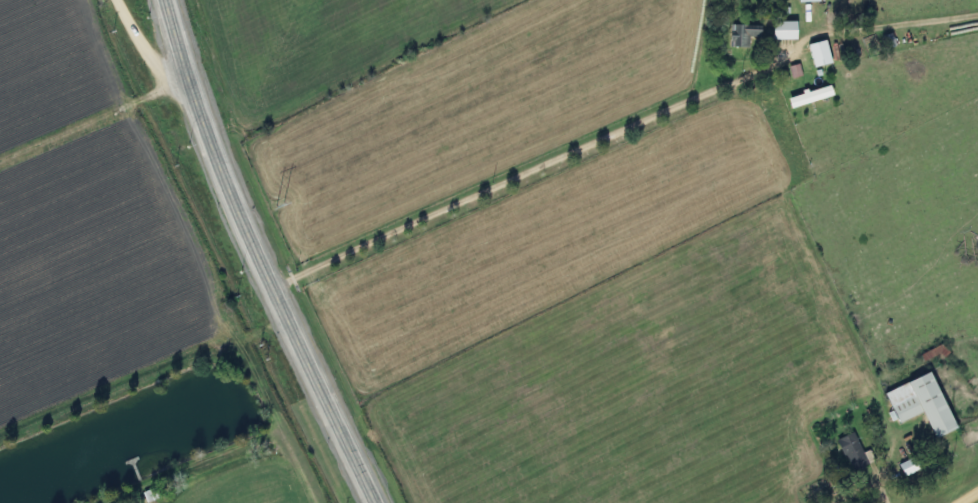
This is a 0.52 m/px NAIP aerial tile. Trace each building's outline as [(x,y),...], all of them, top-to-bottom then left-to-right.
[(751,46),(751,36),(764,36),(764,24),(731,24),(731,46),(751,46)] [(810,43),(817,68),(835,63),(829,39),(810,43)] [(794,108),(837,95),(833,84),(791,97),(794,108)] [(927,412),(938,438),(959,430),(936,372),(888,391),(901,423),(927,412)] [(903,463),(906,474),(920,471),(918,459),(903,463)]
